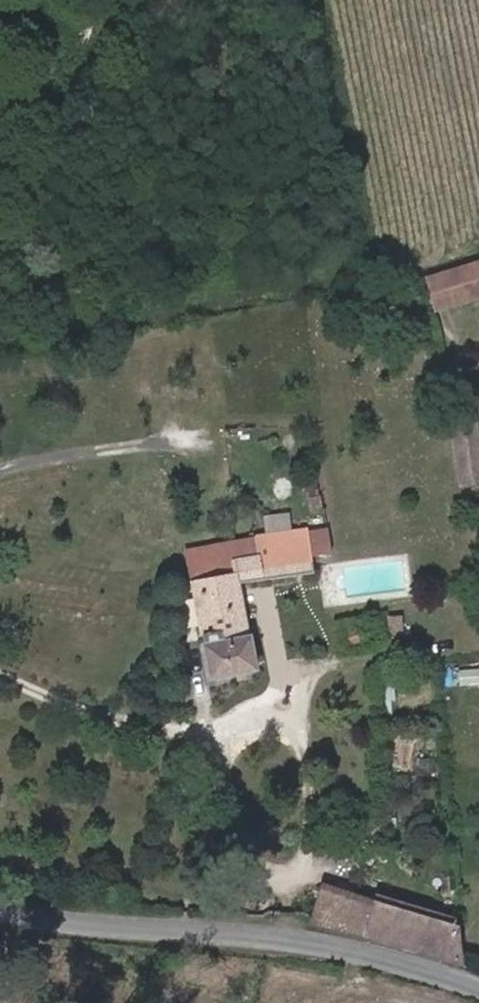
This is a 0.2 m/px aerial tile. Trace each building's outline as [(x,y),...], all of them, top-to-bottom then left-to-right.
[(463,302),(478,297),(478,263),(454,270),(463,302)] [(425,280),(435,311),(463,302),(454,270),(425,280)] [(448,433),(471,430),(468,416),(447,420),(448,433)] [(471,430),(448,433),(458,492),(478,489),(478,483),(471,430)] [(307,524),(188,546),(212,670),(257,662),(242,581),(315,568),(312,551),(332,548),(327,524),(308,527),(307,524)] [(192,597),(182,599),(187,624),(198,622),(192,597)] [(361,631),(348,632),(349,642),(362,642),(361,631)] [(324,914),(339,918),(348,889),(332,883),(324,914)] [(355,922),(363,894),(348,889),(339,918),(355,922)] [(355,922),(371,926),(377,900),(363,894),(355,922)] [(378,896),(377,900),(371,926),(467,956),(461,921),(378,896)]
